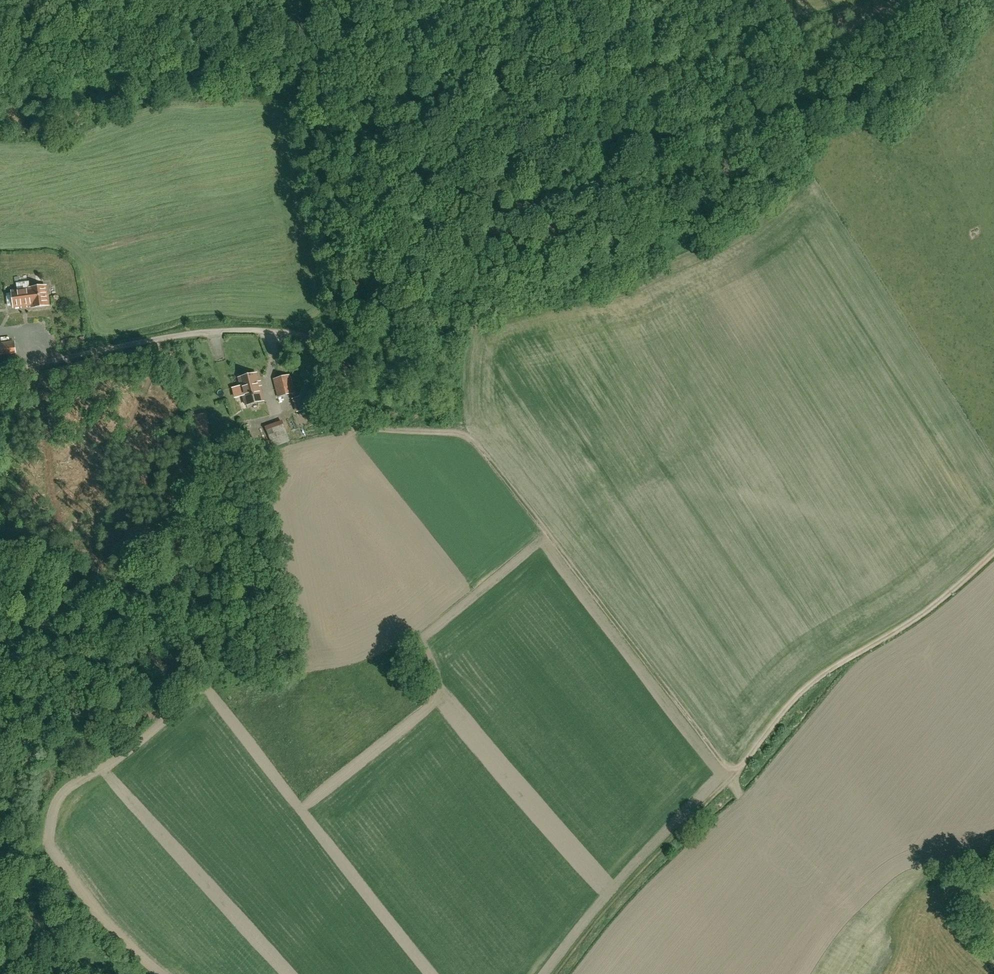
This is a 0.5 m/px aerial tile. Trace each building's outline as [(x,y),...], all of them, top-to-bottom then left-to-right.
[(29,289),(11,292),(13,307),(32,305),(32,307),(47,305),(45,286),(29,288),(29,289)] [(16,356),(14,342),(0,344),(0,359),(16,356)] [(263,401),(259,386),(258,382),(256,374),(239,378),(241,388),(243,394),(246,405),(251,404),(257,402),(263,401)] [(273,380),(278,396),(293,392),(289,376),(273,380)] [(307,394),(294,398),(298,411),(311,406),(307,394)] [(211,450),(206,413),(193,415),(197,451),(211,450)] [(288,419),(259,429),(266,449),(290,441),(286,431),(291,429),(288,419)]
